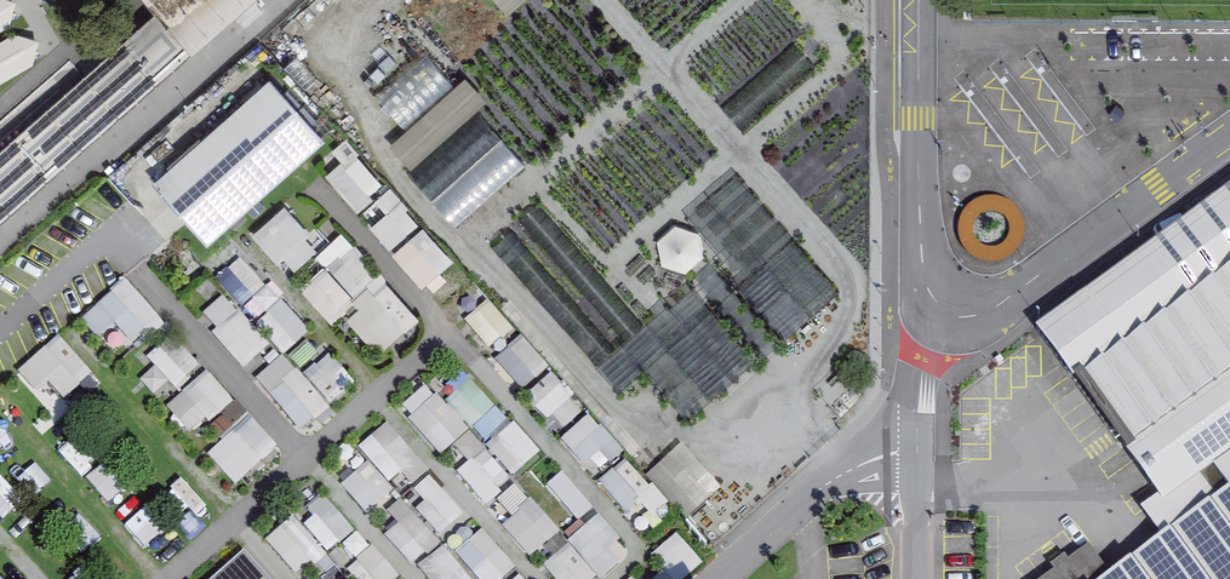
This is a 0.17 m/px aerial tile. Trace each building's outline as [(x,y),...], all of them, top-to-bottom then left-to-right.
[(155,16),(0,154),(0,227),(256,0),(174,0),(155,16)] [(155,16),(174,0),(141,0),(155,16)] [(525,0),(503,0),(512,11),(525,0)] [(30,28),(0,11),(0,79),(30,28)] [(465,71),(437,42),(381,96),(409,125),(465,71)] [(321,137),(271,79),(158,177),(208,235),(321,137)] [(439,196),(461,222),(530,162),(507,137),(439,196)] [(365,210),(393,185),(358,146),(330,172),(365,210)] [(397,184),(380,196),(392,212),(375,224),(393,248),(426,224),(397,184)] [(1063,323),(1044,337),(1172,510),(1094,566),(1077,578),(1229,578),(1229,201),(1063,323)] [(293,273),(325,250),(293,204),(261,227),(293,273)] [(323,252),(357,293),(383,271),(348,231),(323,252)] [(246,304),(269,283),(245,257),(222,278),(246,304)] [(305,285),(335,321),(360,300),(330,264),(305,285)] [(390,278),(351,308),(385,350),(424,319),(390,278)] [(87,315),(120,356),(166,319),(133,279),(87,315)] [(253,365),(275,344),(227,295),(205,316),(253,365)] [(291,354),(315,330),(285,299),(261,323),(291,354)] [(470,320),(494,349),(518,329),(495,300),(470,320)] [(64,418),(105,379),(62,334),(21,372),(64,418)] [(185,388),(207,363),(176,335),(154,360),(185,388)] [(523,336),(501,362),(532,388),(554,362),(523,336)] [(260,379),(309,431),(336,406),(287,354),(260,379)] [(172,407),(199,435),(238,398),(211,370),(172,407)] [(537,396),(554,417),(579,396),(563,375),(537,396)] [(253,415),(213,454),(243,485),(283,446),(253,415)] [(388,482),(406,471),(414,484),(430,475),(400,422),(365,441),(388,482)] [(686,442),(652,474),(694,517),(727,486),(686,442)] [(647,527),(673,502),(632,458),(605,483),(647,527)] [(371,460),(351,480),(379,509),(399,490),(371,460)] [(307,511),(333,549),(357,533),(331,494),(307,511)] [(385,515),(418,564),(443,547),(410,498),(385,515)] [(137,524),(157,549),(175,535),(156,510),(137,524)] [(303,574),(329,550),(299,516),(272,539),(303,574)] [(523,564),(485,529),(462,555),(488,578),(508,578),(523,564)] [(635,578),(694,578),(710,566),(687,537),(635,578)] [(245,549),(210,578),(271,578),(245,549)]
